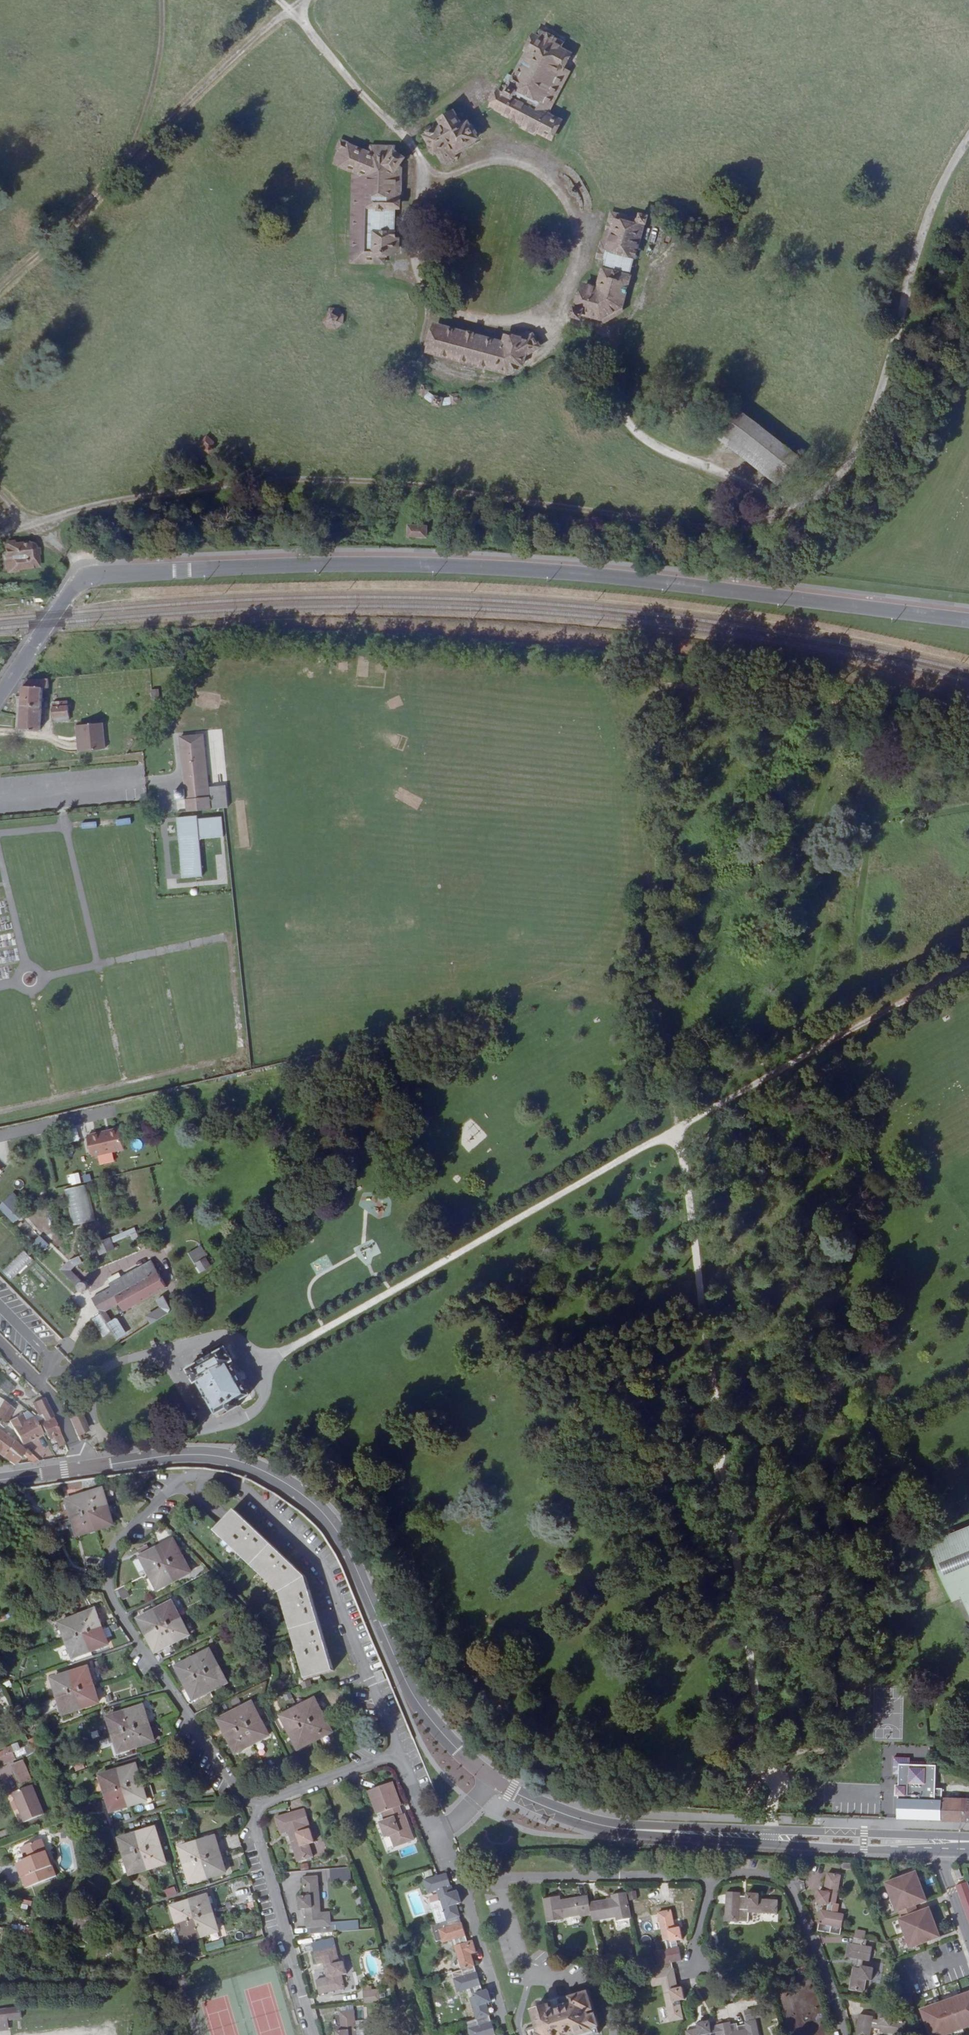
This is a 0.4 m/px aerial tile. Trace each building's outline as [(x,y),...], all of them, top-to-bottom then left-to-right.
[(550,106),(572,64),(573,64),(581,51),(569,45),(571,41),(562,37),(564,34),(556,30),(555,33),(549,30),(547,34),(545,33),(538,48),(540,49),(527,73),(520,70),(506,99),(509,104),(563,132),(571,117),(559,111),(550,106)] [(550,106),(559,111),(581,68),(573,64),(572,64),(550,106)] [(467,150),(465,146),(489,134),(481,120),(479,120),(477,116),(474,118),(470,110),(456,117),(459,122),(446,128),(439,132),(447,149),(450,148),(455,156),(459,158),(466,154),(467,150)] [(443,121),(446,128),(459,122),(456,117),(456,116),(443,121)] [(376,265),(377,254),(389,255),(396,255),(397,172),(403,163),(396,159),(393,162),(375,161),(370,158),(352,151),(352,150),(343,146),(339,154),(348,158),(343,170),(355,175),(359,177),(356,253),(354,253),(354,265),(376,265)] [(373,152),(370,158),(375,161),(393,162),(396,159),(394,153),(373,152)] [(334,166),(343,170),(348,158),(339,154),(334,166)] [(351,265),(354,265),(354,253),(356,253),(359,177),(355,175),(350,264),(351,265)] [(614,311),(634,300),(655,213),(657,214),(658,210),(652,208),(651,212),(623,206),(616,236),(614,236),(611,252),(618,253),(611,281),(599,278),(594,299),(592,299),(589,300),(587,301),(587,304),(588,305),(590,307),(591,307),(593,307),(594,306),(614,311)] [(389,255),(377,254),(376,265),(402,257),(389,255)] [(356,310),(351,307),(348,307),(344,315),(347,319),(351,319),(356,316),(356,310)] [(437,325),(430,351),(507,372),(522,363),(524,353),(537,346),(530,336),(520,341),(504,337),(502,342),(437,325)] [(423,365),(421,357),(413,359),(414,366),(423,365)] [(450,378),(448,384),(455,387),(457,381),(450,378)] [(431,402),(435,396),(428,391),(423,398),(431,402)] [(796,470),(813,439),(747,401),(729,432),(796,470)] [(379,438),(376,432),(368,434),(366,438),(369,445),(376,444),(379,438)] [(205,450),(214,442),(207,434),(198,442),(205,450)] [(238,444),(238,441),(232,435),(228,439),(232,445),(232,446),(233,448),(234,449),(235,449),(236,448),(237,447),(237,446),(236,445),(238,444)] [(515,464),(517,473),(529,471),(527,461),(525,461),(524,460),(516,461),(516,463),(515,464)] [(422,537),(421,521),(400,520),(402,537),(422,537)] [(39,549),(38,539),(16,540),(18,574),(35,573),(34,564),(47,563),(47,549),(39,549)] [(50,681),(27,683),(26,687),(23,732),(43,733),(45,692),(52,691),(50,681)] [(70,708),(54,709),(55,720),(71,718),(70,708)] [(87,751),(110,749),(107,723),(84,725),(87,751)] [(188,812),(211,810),(209,787),(203,734),(180,737),(185,790),(181,790),(175,791),(176,801),(187,799),(188,812)] [(227,808),(225,786),(209,787),(211,810),(227,808)] [(179,837),(183,877),(203,875),(198,830),(200,830),(200,837),(223,835),(221,816),(198,818),(199,826),(197,826),(196,815),(177,817),(177,820),(179,837)] [(124,1151),(119,1130),(88,1137),(93,1158),(124,1151)] [(69,1185),(80,1182),(78,1172),(66,1175),(69,1185)] [(86,1184),(64,1189),(73,1225),(94,1220),(86,1184)] [(17,1198),(12,1202),(19,1209),(24,1205),(17,1198)] [(3,1211),(17,1225),(26,1216),(19,1209),(12,1202),(3,1211)] [(137,1245),(145,1242),(142,1234),(134,1237),(137,1245)] [(31,1244),(41,1253),(49,1245),(39,1235),(31,1244)] [(120,1251),(121,1251),(118,1244),(116,1241),(102,1246),(103,1249),(102,1249),(105,1257),(107,1256),(108,1259),(121,1254),(120,1251)] [(199,1274),(212,1266),(200,1245),(187,1253),(199,1274)] [(52,1249),(42,1260),(53,1269),(62,1258),(52,1249)] [(11,1280),(33,1260),(24,1250),(2,1270),(11,1280)] [(70,1276),(76,1282),(81,1277),(76,1271),(81,1267),(75,1260),(68,1267),(73,1273),(70,1276)] [(170,1291),(157,1265),(139,1274),(153,1300),(170,1291)] [(73,1273),(68,1267),(65,1271),(70,1276),(73,1273)] [(106,1316),(97,1321),(107,1337),(117,1332),(113,1324),(117,1322),(112,1313),(125,1306),(129,1313),(153,1300),(139,1274),(115,1287),(117,1290),(96,1302),(106,1316)] [(89,1284),(81,1277),(76,1282),(84,1290),(84,1289),(85,1287),(86,1286),(86,1285),(89,1284)] [(92,1285),(90,1284),(89,1284),(86,1285),(86,1286),(85,1287),(84,1289),(84,1290),(84,1291),(85,1292),(86,1293),(87,1294),(87,1295),(89,1294),(90,1294),(91,1294),(92,1294),(93,1292),(93,1291),(94,1290),(94,1289),(93,1287),(92,1286),(92,1285)] [(163,1302),(167,1311),(173,1308),(169,1299),(163,1302)] [(167,1311),(155,1319),(158,1325),(174,1315),(174,1314),(175,1311),(173,1308),(167,1311)] [(113,1324),(117,1332),(127,1327),(123,1319),(117,1322),(113,1324)] [(123,1343),(133,1337),(127,1327),(117,1332),(118,1333),(123,1343)] [(192,1370),(200,1385),(202,1383),(219,1414),(231,1408),(234,1412),(244,1407),(242,1402),(253,1396),(236,1364),(238,1363),(230,1348),(217,1355),(214,1352),(202,1359),(205,1363),(192,1370)] [(4,1376),(0,1380),(0,1388),(11,1397),(17,1390),(4,1376)] [(59,1425),(46,1400),(34,1406),(36,1409),(39,1408),(45,1422),(43,1424),(51,1442),(56,1440),(61,1449),(68,1446),(59,1425)] [(5,1429),(17,1410),(6,1403),(0,1411),(0,1426),(5,1429)] [(90,1432),(81,1409),(70,1413),(80,1436),(90,1432)] [(13,1423),(25,1447),(46,1437),(37,1420),(28,1424),(25,1417),(13,1423)] [(5,1458),(16,1443),(0,1431),(0,1453),(5,1458)] [(18,1468),(26,1457),(36,1465),(42,1464),(29,1451),(26,1452),(16,1443),(5,1458),(5,1459),(18,1468)] [(97,1482),(84,1484),(84,1491),(98,1489),(97,1482)] [(82,1484),(68,1486),(69,1493),(83,1491),(82,1484)] [(81,1539),(116,1528),(106,1494),(71,1504),(81,1539)] [(238,1513),(218,1535),(283,1597),(308,1682),(336,1674),(309,1580),(238,1513)] [(935,1545),(956,1599),(966,1595),(968,1603),(968,1530),(935,1545)] [(161,1593),(194,1576),(177,1544),(144,1561),(161,1593)] [(121,1600),(129,1598),(126,1588),(118,1591),(121,1600)] [(158,1654),(191,1637),(175,1607),(142,1623),(158,1654)] [(72,1660),(109,1649),(98,1614),(62,1625),(72,1660)] [(197,1704),(229,1686),(212,1654),(179,1671),(197,1704)] [(377,1679),(385,1676),(382,1667),(374,1670),(377,1679)] [(67,1717),(102,1706),(92,1672),(57,1683),(67,1717)] [(302,1751),(334,1734),(317,1703),(285,1720),(302,1751)] [(239,1756),(271,1739),(254,1707),(222,1723),(239,1756)] [(120,1755),(156,1745),(146,1710),(110,1721),(120,1755)] [(0,1754),(0,1755),(2,1759),(19,1751),(17,1745),(9,1749),(9,1750),(0,1754)] [(4,1765),(29,1754),(27,1748),(19,1751),(2,1759),(4,1765)] [(22,1789),(36,1784),(27,1762),(13,1767),(22,1789)] [(936,1766),(899,1764),(898,1785),(895,1785),(894,1796),(897,1796),(897,1799),(941,1801),(941,1788),(935,1788),(936,1766)] [(113,1817),(149,1806),(138,1770),(102,1781),(113,1817)] [(402,1811),(404,1810),(396,1786),(372,1795),(389,1842),(395,1840),(399,1851),(417,1844),(408,1818),(405,1819),(402,1811)] [(35,1788),(15,1796),(18,1803),(22,1811),(27,1823),(47,1816),(35,1788)] [(941,1801),(897,1799),(897,1819),(941,1820),(941,1801)] [(941,1801),(941,1820),(968,1820),(968,1801),(941,1801)] [(16,1813),(22,1811),(18,1803),(13,1805),(16,1813)] [(313,1848),(318,1847),(308,1812),(279,1821),(284,1837),(291,1835),(301,1866),(317,1861),(313,1848)] [(0,1835),(0,1842),(1,1844),(13,1839),(10,1831),(0,1835)] [(132,1878),(167,1867),(157,1832),(121,1843),(132,1878)] [(26,1877),(30,1888),(61,1876),(47,1839),(26,1848),(29,1857),(25,1859),(26,1862),(31,1875),(26,1877)] [(192,1886),(228,1875),(218,1841),(182,1852),(192,1886)] [(21,1864),(26,1877),(31,1875),(26,1862),(21,1864)] [(453,1890),(449,1876),(427,1882),(430,1896),(440,1894),(443,1904),(434,1907),(440,1926),(433,1928),(438,1943),(445,1942),(446,1945),(457,1943),(460,1951),(458,1952),(464,1973),(455,1976),(462,1995),(473,1993),(475,2002),(473,2002),(480,2024),(471,2026),(474,2034),(499,2034),(496,2026),(495,2026),(493,2020),(494,2019),(490,2007),(495,2006),(491,1994),(481,1997),(479,1991),(484,1989),(481,1976),(479,1976),(478,1969),(474,1957),(479,1955),(476,1945),(465,1947),(464,1941),(469,1939),(465,1925),(464,1926),(462,1919),(463,1919),(459,1907),(464,1906),(460,1895),(449,1898),(448,1891),(453,1890)] [(836,1907),(838,1908),(843,1880),(829,1877),(825,1896),(820,1895),(819,1906),(830,1909),(829,1915),(822,1914),(818,1934),(832,1937),(833,1931),(843,1933),(846,1918),(834,1916),(836,1907)] [(320,1910),(323,1910),(321,1879),(306,1881),(307,1899),(302,1900),(303,1913),(314,1912),(315,1917),(310,1918),(310,1932),(311,1933),(312,1938),(344,1936),(344,1929),(333,1930),(332,1916),(320,1917),(320,1910)] [(929,1908),(918,1879),(888,1890),(899,1919),(901,1918),(904,1925),(902,1926),(912,1955),(942,1944),(932,1915),(920,1919),(913,1922),(910,1915),(918,1912),(929,1908)] [(958,1890),(963,1905),(968,1903),(968,1886),(958,1890)] [(167,1897),(176,1895),(174,1888),(165,1890),(167,1897)] [(749,1917),(777,1920),(778,1905),(759,1903),(760,1898),(748,1897),(747,1909),(741,1909),(741,1902),(727,1901),(725,1926),(740,1927),(740,1915),(749,1916),(749,1917)] [(618,1928),(634,1925),(628,1898),(613,1901),(613,1905),(590,1909),(592,1919),(593,1927),(617,1924),(618,1928)] [(190,1944),(225,1934),(214,1899),(179,1909),(186,1931),(190,1944)] [(579,1906),(579,1904),(562,1907),(561,1902),(544,1905),(548,1929),(565,1926),(565,1924),(592,1919),(590,1909),(589,1904),(579,1906)] [(920,1919),(918,1912),(910,1915),(913,1922),(920,1919)] [(21,1923),(23,1915),(15,1913),(13,1921),(21,1923)] [(681,1931),(675,1933),(672,1915),(658,1917),(663,1945),(666,1945),(667,1954),(656,1956),(659,1975),(650,1977),(653,1991),(664,1989),(666,1998),(664,1998),(669,2026),(684,2023),(680,2005),(686,2003),(683,1991),(671,1994),(670,1988),(676,1986),(673,1967),(683,1965),(679,1951),(673,1952),(672,1946),(684,1944),(681,1931)] [(183,1946),(190,1944),(186,1931),(179,1933),(183,1946)] [(875,1953),(869,1951),(870,1945),(857,1942),(856,1949),(851,1948),(849,1962),(861,1964),(859,1973),(856,1973),(852,1995),(867,1998),(869,1987),(874,1987),(877,1973),(865,1971),(866,1965),(873,1966),(875,1953)] [(346,1966),(342,1967),(336,1943),(316,1948),(320,1968),(329,1967),(330,1972),(327,1973),(330,1983),(319,1985),(322,1999),(333,1997),(347,1993),(344,1979),(349,1978),(346,1966)] [(366,1995),(367,2008),(382,2007),(381,1994),(366,1995)] [(597,2013),(592,1997),(576,2002),(578,2007),(555,2014),(553,2009),(550,2010),(549,2008),(547,2006),(545,2006),(542,2006),(541,2008),(540,2010),(540,2013),(538,2014),(543,2032),(541,2034),(590,2034),(597,2033),(596,2030),(601,2029),(599,2019),(593,2020),(591,2014),(597,2013)] [(922,2017),(929,2034),(967,2034),(968,2034),(968,2000),(922,2017)] [(9,2023),(22,2021),(21,2010),(0,2012),(0,2023),(9,2023)] [(763,2012),(748,2015),(750,2022),(764,2020),(763,2012)] [(356,2015),(343,2016),(344,2033),(338,2033),(338,2034),(358,2034),(356,2015)] [(912,2026),(894,2023),(894,2019),(882,2017),(880,2028),(874,2027),(875,2021),(861,2019),(858,2034),(873,2034),(873,2032),(882,2034),(881,2034),(910,2034),(912,2026)] [(9,2031),(9,2023),(0,2023),(0,2032),(9,2031)] [(757,2023),(733,2027),(732,2026),(719,2029),(712,2030),(711,2025),(699,2027),(700,2033),(690,2034),(759,2034),(757,2023)]
